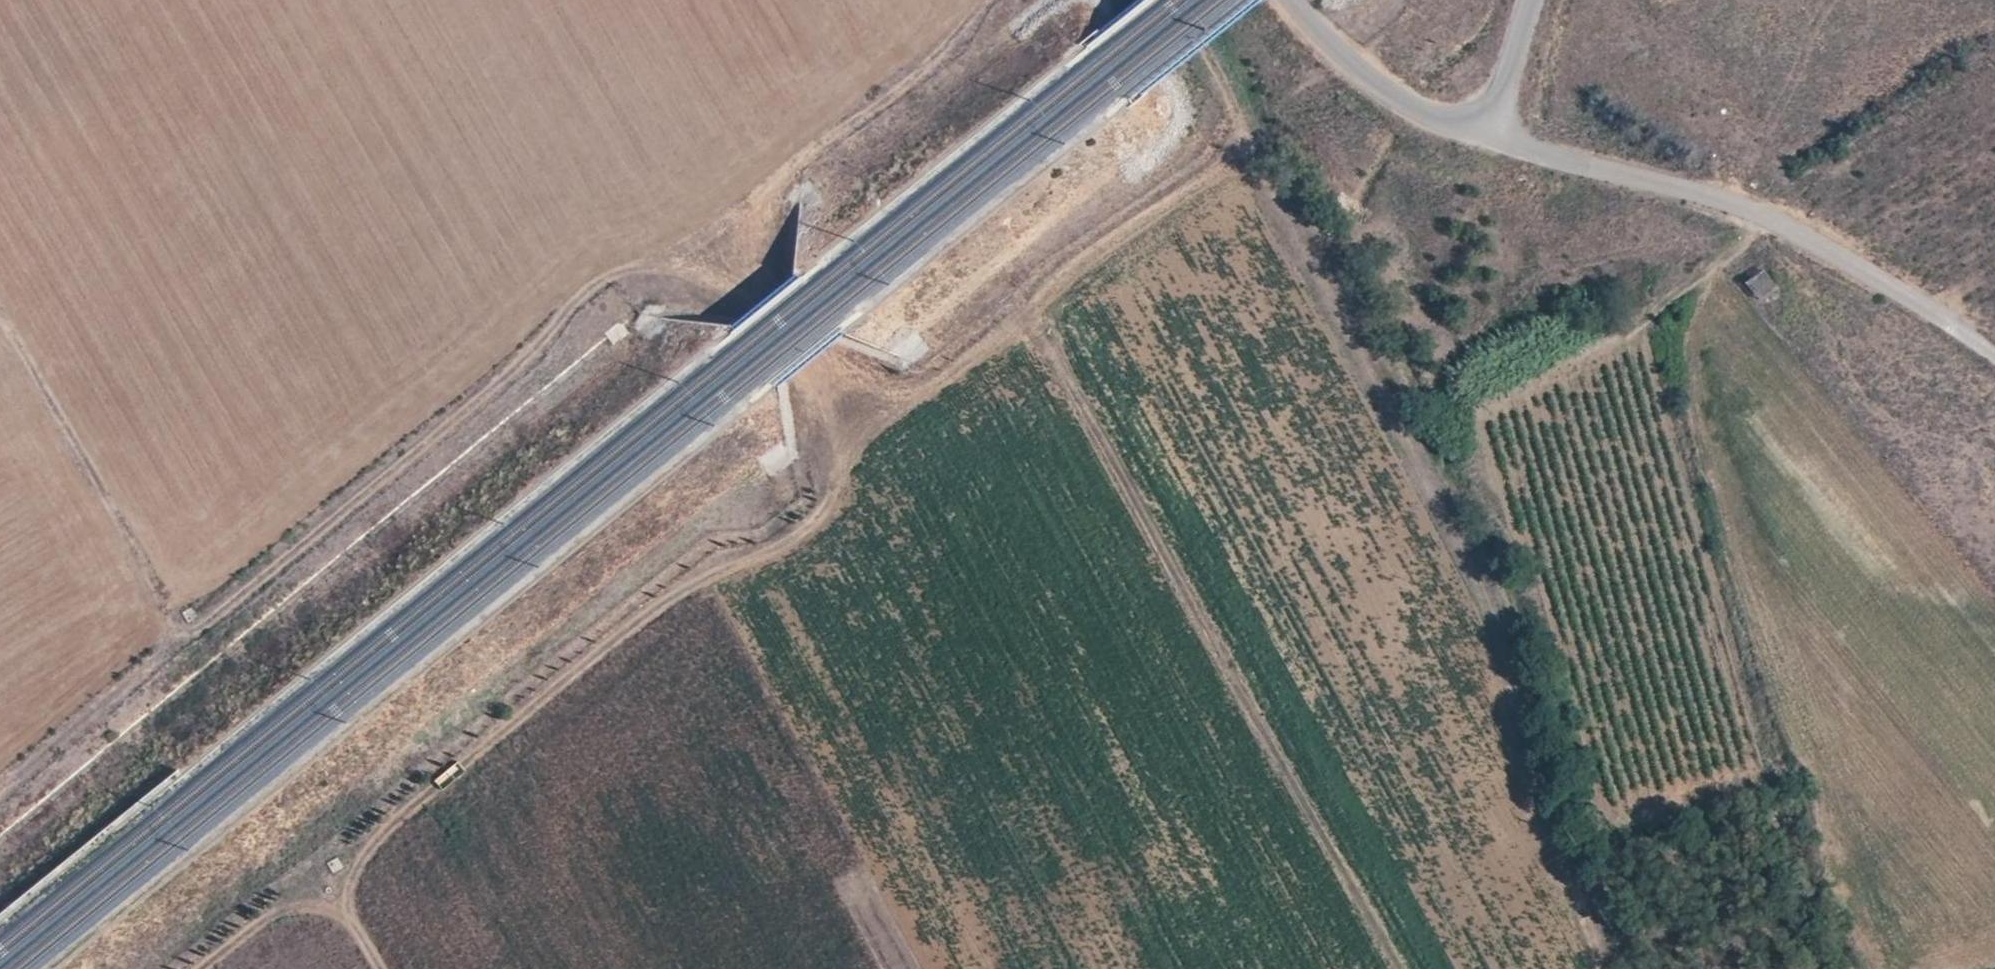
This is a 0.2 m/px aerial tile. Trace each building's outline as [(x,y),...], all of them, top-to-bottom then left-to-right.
[(1764,268),(1744,283),(1758,302),(1778,287),(1764,268)]
